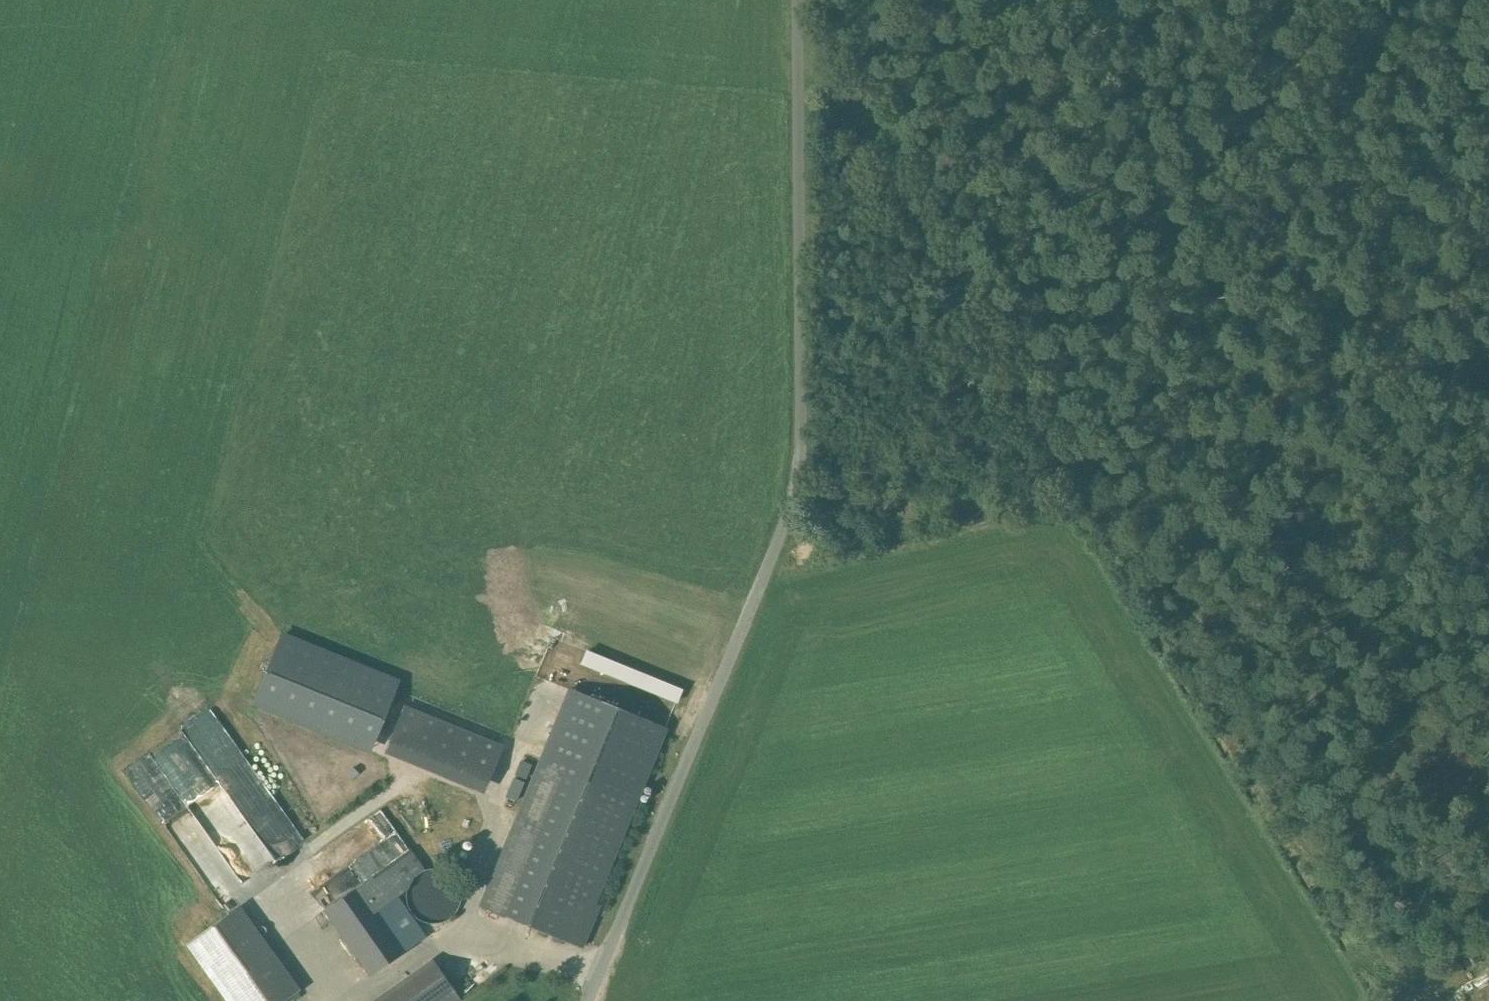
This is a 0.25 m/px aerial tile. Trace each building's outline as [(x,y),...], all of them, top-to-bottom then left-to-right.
[(282,631),(252,705),(370,753),(397,687),(400,679),(282,631)] [(403,707),(386,750),(478,788),(496,746),(403,707)] [(177,743),(159,754),(208,836),(207,842),(206,843),(223,845),(246,883),(279,863),(253,820),(276,806),(277,803),(220,709),(217,729),(226,731),(234,744),(231,767),(239,768),(224,777),(209,775),(205,768),(206,762),(194,743),(181,751),(177,743)] [(540,764),(480,906),(581,948),(599,906),(592,904),(634,803),(540,764)] [(409,851),(326,908),(371,975),(425,937),(398,897),(407,891),(408,887),(409,884),(411,881),(413,878),(416,875),(419,873),(424,871),(409,851)] [(429,869),(424,871),(419,873),(416,875),(413,878),(411,881),(409,884),(408,887),(407,891),(406,897),(407,903),(409,908),(412,914),(416,918),(421,921),(427,923),(433,924),(439,923),(445,921),(450,918),(454,914),(458,909),(460,903),(461,897),(460,891),(459,886),(456,880),(452,876),(447,872),(441,870),(435,869),(429,869)] [(189,944),(230,1000),(282,1000),(297,990),(238,909),(229,915),(189,944)] [(376,1000),(458,1000),(460,999),(434,961),(376,1000)]
